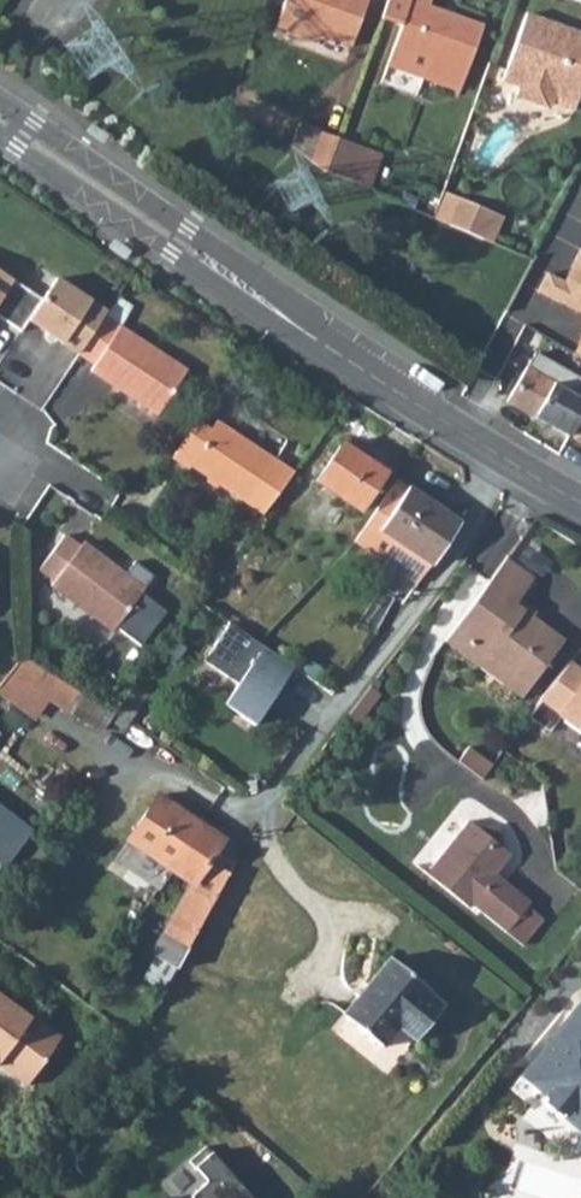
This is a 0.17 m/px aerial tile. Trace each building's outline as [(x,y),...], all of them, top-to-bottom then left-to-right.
[(274,14),(348,40),(362,0),(279,0),(274,14)] [(377,14),(397,21),(383,60),(456,84),(479,18),(425,0),(382,0),(377,14)] [(580,85),(580,83),(580,30),(573,27),(571,31),(545,21),(547,17),(526,10),(502,78),(521,84),(518,91),(543,100),(553,97),(573,104),(580,85)] [(109,135),(90,123),(84,132),(103,144),(109,135)] [(318,126),(308,154),(324,166),(335,133),(318,126)] [(335,133),(324,166),(354,179),(354,178),(358,165),(350,162),(357,141),(335,133)] [(358,165),(354,178),(366,183),(371,172),(378,148),(357,141),(350,162),(358,165)] [(464,199),(452,224),(485,239),(498,214),(464,199)] [(106,248),(124,260),(130,251),(112,238),(106,248)] [(566,281),(549,272),(539,289),(580,312),(580,252),(566,281)] [(15,278),(0,269),(0,302),(15,278)] [(33,319),(82,353),(106,316),(109,311),(60,278),(33,319)] [(106,316),(82,353),(98,365),(95,371),(162,415),(190,371),(144,341),(106,316)] [(508,400),(535,415),(560,371),(535,357),(529,368),(526,366),(508,400)] [(535,415),(570,435),(580,416),(580,381),(580,382),(560,371),(535,415)] [(570,435),(580,441),(580,416),(570,435)] [(200,419),(175,457),(191,468),(194,463),(265,511),(296,470),(220,418),(214,428),(200,419)] [(343,442),(318,478),(362,509),(387,472),(343,442)] [(397,479),(355,542),(418,585),(436,562),(462,521),(397,479)] [(66,536),(39,572),(54,584),(52,587),(113,632),(142,592),(117,573),(120,569),(84,543),(80,548),(66,536)] [(508,560),(446,643),(464,657),(475,641),(534,685),(566,642),(534,618),(518,606),(521,601),(536,582),(508,560)] [(236,684),(223,705),(257,727),(292,669),(225,628),(204,659),(236,684)] [(475,641),(464,657),(522,701),(534,685),(475,641)] [(29,643),(22,652),(35,660),(41,651),(29,643)] [(22,652),(8,673),(20,681),(23,677),(35,660),(22,652)] [(49,668),(38,686),(102,730),(106,726),(112,716),(126,725),(130,719),(117,709),(120,705),(54,660),(49,668)] [(567,664),(551,687),(569,701),(580,684),(580,670),(570,662),(567,664)] [(0,683),(0,685),(11,693),(20,681),(8,673),(0,683)] [(371,684),(349,712),(360,720),(381,691),(371,684)] [(569,701),(551,687),(542,699),(560,713),(559,714),(580,731),(580,684),(569,701)] [(128,840),(170,869),(201,824),(159,796),(128,840)] [(7,867),(32,828),(0,805),(0,862),(7,867)] [(471,818),(430,872),(474,906),(477,902),(511,927),(532,900),(535,896),(511,878),(505,887),(494,879),(515,852),(505,844),(503,825),(484,827),(471,818)] [(201,824),(170,869),(194,885),(182,905),(205,919),(243,852),(201,824)] [(131,844),(120,860),(156,884),(167,868),(131,844)] [(532,900),(511,927),(528,940),(549,913),(532,900)] [(182,905),(176,914),(200,928),(205,919),(182,905)] [(168,928),(163,936),(188,950),(200,928),(176,914),(166,908),(159,922),(168,928)] [(163,936),(153,953),(178,968),(188,950),(163,936)] [(392,1068),(421,1034),(451,1000),(433,984),(434,982),(398,950),(338,1020),(392,1068)] [(153,953),(130,992),(139,997),(155,1006),(178,968),(153,953)] [(28,1081),(63,1034),(32,1011),(29,1014),(0,992),(0,1061),(28,1081)] [(139,997),(137,1002),(152,1011),(155,1006),(139,997)] [(521,1073),(547,1094),(542,1100),(561,1116),(563,1114),(572,1121),(580,1124),(580,1000),(521,1073)] [(189,1160),(207,1180),(195,1191),(202,1197),(255,1197),(206,1145),(189,1160)]
